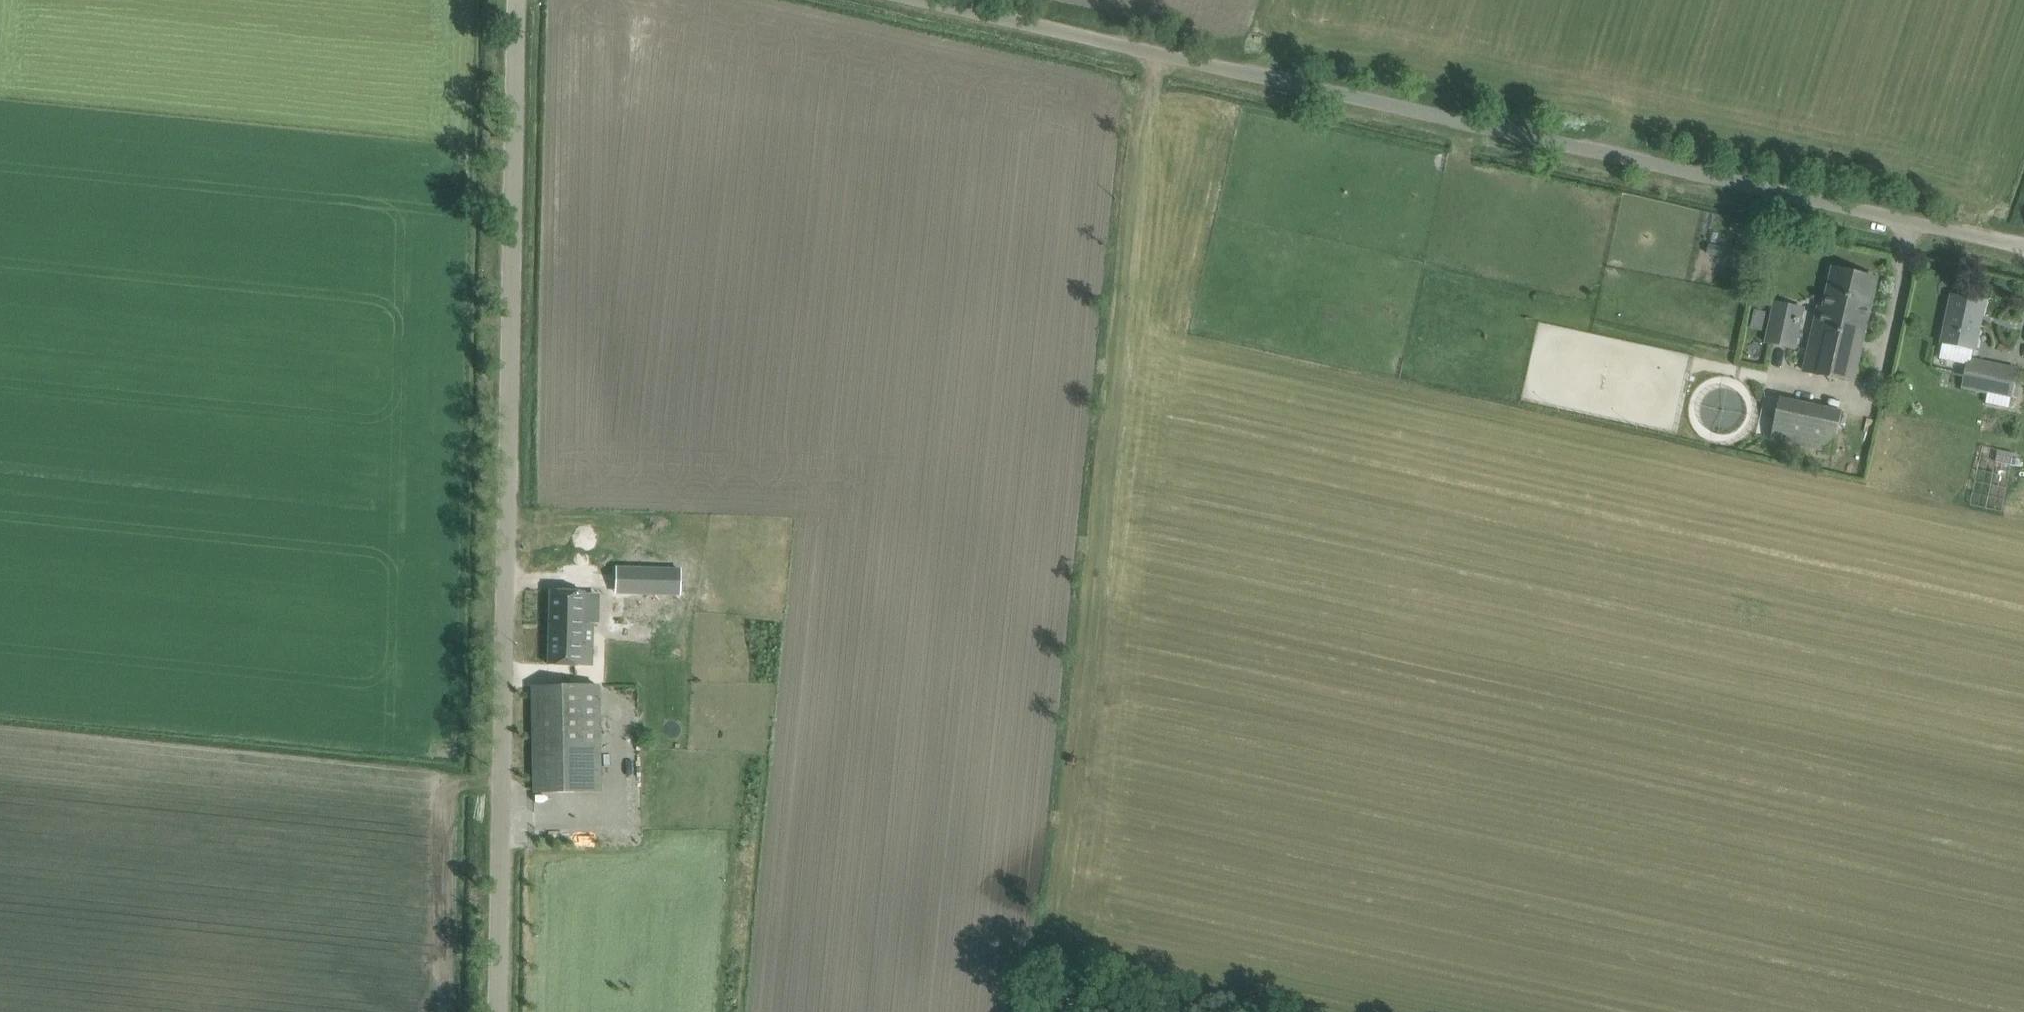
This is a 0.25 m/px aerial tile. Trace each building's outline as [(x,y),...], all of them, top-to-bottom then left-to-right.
[(1834,268),(1825,308),(1819,307),(1805,372),(1852,383),(1877,278),(1834,268)] [(1985,302),(1953,295),(1943,344),(1974,350),(1985,302)] [(1766,343),(1795,349),(1803,308),(1775,302),(1766,343)] [(2013,363),(1997,358),(1995,364),(1969,357),(1961,387),(1989,395),(1991,387),(2006,391),(2013,363)] [(1763,429),(1760,439),(1771,441),(1771,440),(1799,446),(1795,465),(1809,468),(1810,460),(1813,460),(1815,449),(1833,453),(1843,410),(1779,396),(1772,431),(1763,429)] [(664,593),(665,569),(641,568),(640,592),(664,593)] [(593,593),(552,591),(550,664),(591,665),(593,593)] [(600,685),(533,686),(535,791),(602,790),(600,685)]
